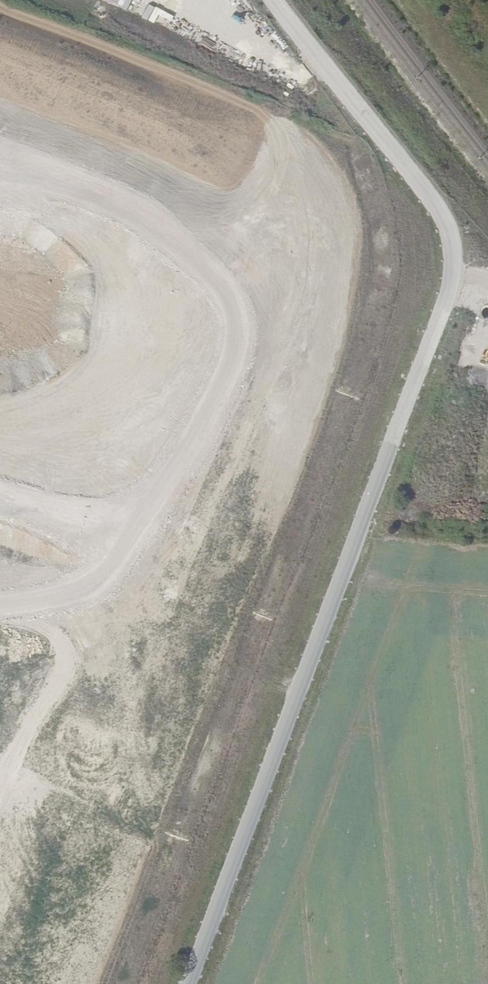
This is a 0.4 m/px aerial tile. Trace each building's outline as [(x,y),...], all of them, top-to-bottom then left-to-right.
[(354,98),(359,95),(351,85),(346,89),(354,98)]
